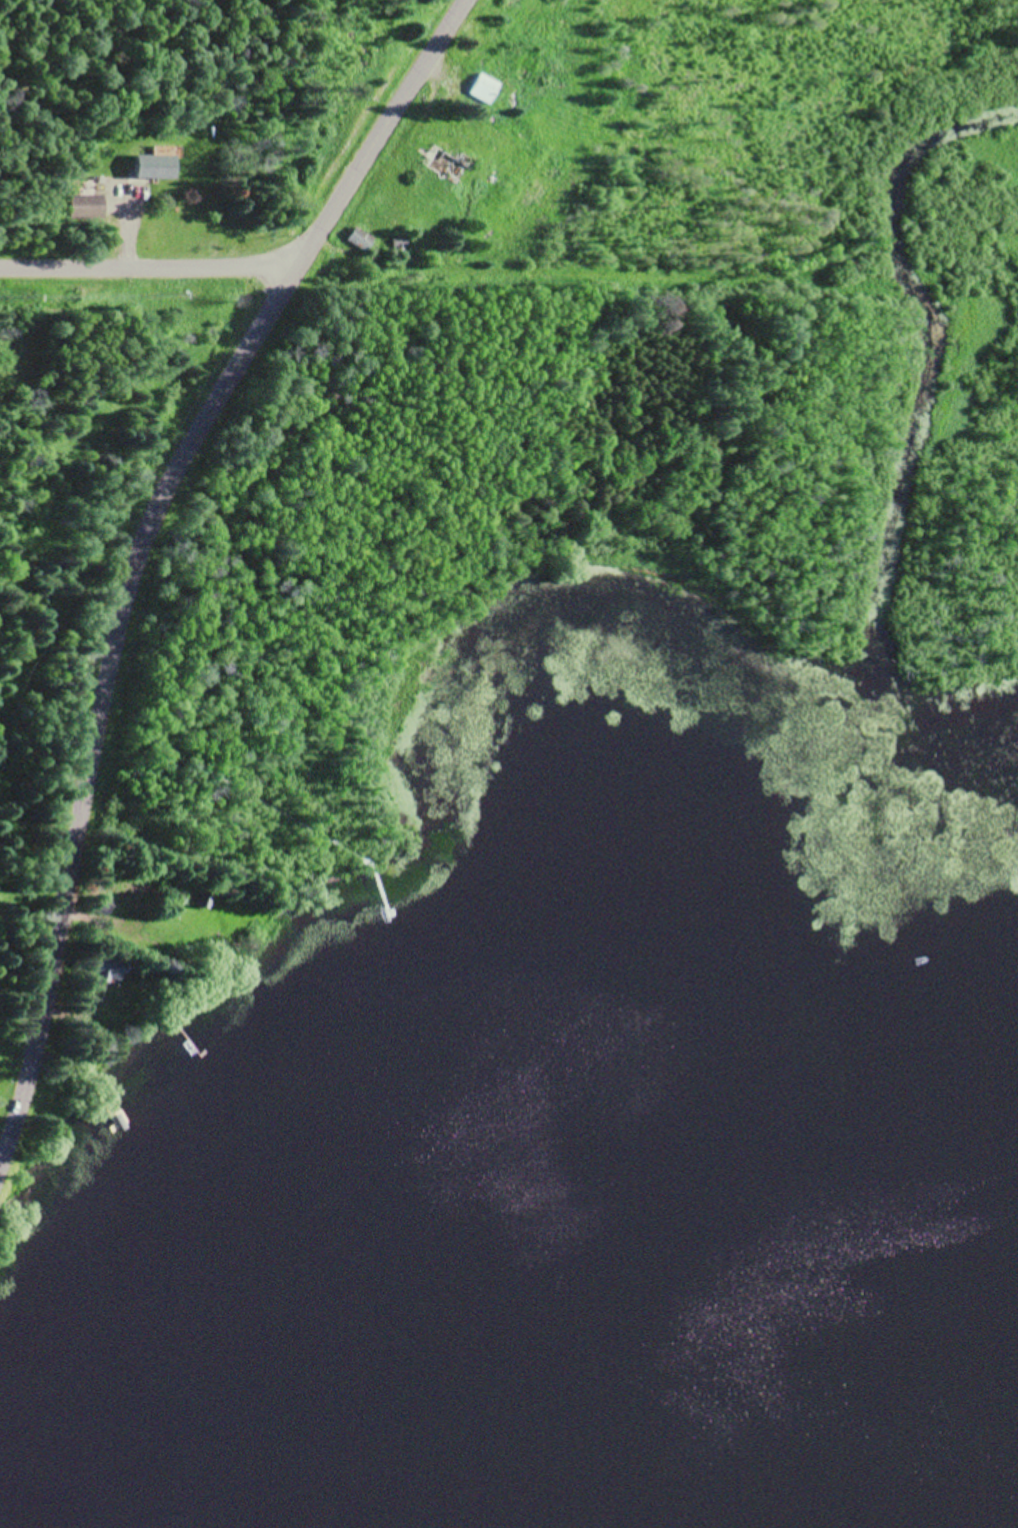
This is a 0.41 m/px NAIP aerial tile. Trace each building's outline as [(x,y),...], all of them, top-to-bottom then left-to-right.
[(480,74),(498,83),(489,101),(471,92),(480,74)] [(455,157),(459,150),(471,158),(455,185),(425,167),(438,146),(455,157)] [(174,155),(174,179),(136,178),(136,155),(174,155)] [(104,217),(71,218),(70,197),(104,196),(104,217)] [(347,240),(356,226),(372,237),(363,251),(347,240)] [(395,238),(395,250),(406,250),(406,238),(395,238)] [(92,916),(109,919),(110,908),(94,905),(92,916)] [(122,985),(122,960),(89,960),(89,977),(97,977),(97,985),(122,985)]
